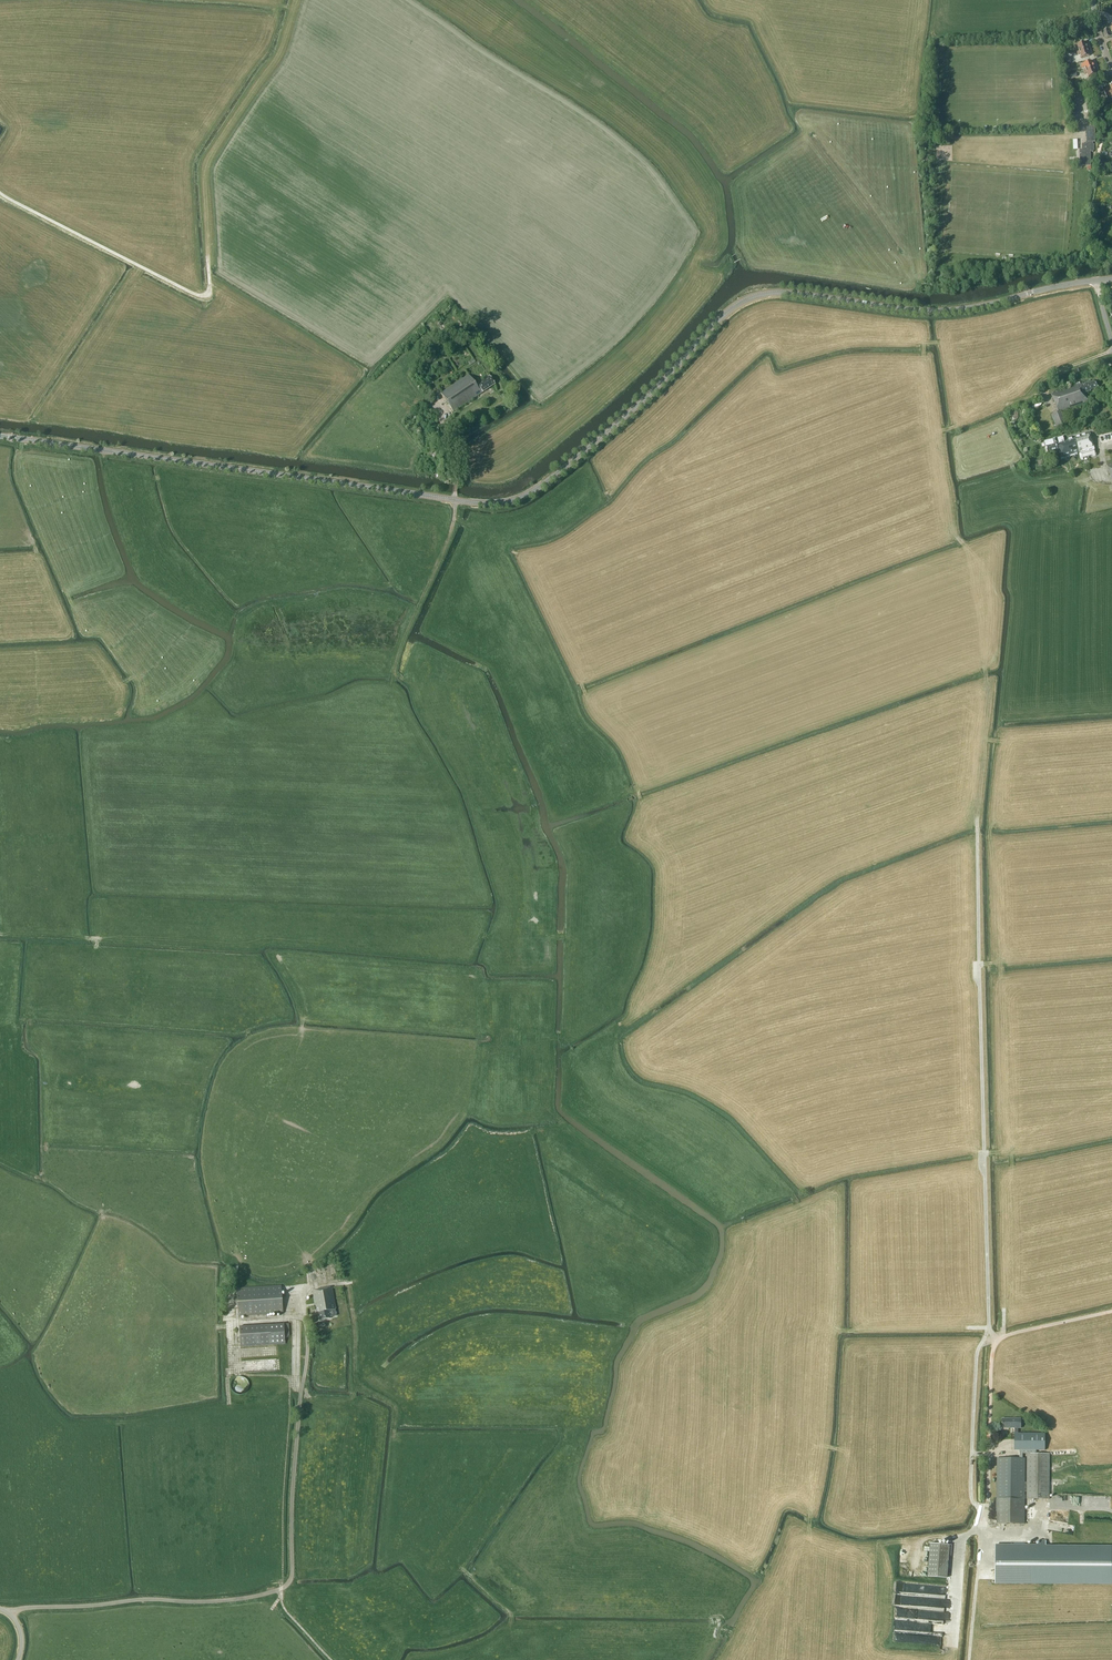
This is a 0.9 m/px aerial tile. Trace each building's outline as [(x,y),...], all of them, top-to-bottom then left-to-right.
[(1110,25),(1111,29),(1103,31),(1105,38),(1111,36),(1111,32),(1111,25),(1110,25)] [(1079,52),(1088,49),(1085,42),(1075,46),(1076,49),(1078,48),(1079,52)] [(1088,49),(1079,52),(1077,52),(1078,55),(1080,55),(1081,59),(1090,56),(1088,49)] [(1086,71),(1094,68),(1092,61),(1081,65),(1082,68),(1085,67),(1086,71)] [(1097,74),(1094,68),(1086,71),(1084,71),(1085,74),(1087,74),(1088,78),(1097,74)] [(1110,86),(1111,88),(1104,91),(1107,99),(1111,97),(1111,85),(1110,86)] [(1095,142),(1095,127),(1086,128),(1087,144),(1082,144),(1082,150),(1079,150),(1080,166),(1091,165),(1091,152),(1094,152),(1093,142),(1095,142)] [(478,388),(469,375),(441,393),(453,412),(482,393),(495,384),(490,377),(478,385),(479,387),(478,388)] [(1096,383),(1093,382),(1088,384),(1088,383),(1081,386),(1080,383),(1077,384),(1051,393),(1051,394),(1059,412),(1052,414),(1057,427),(1066,423),(1061,411),(1088,401),(1085,393),(1091,391),(1096,389),(1097,386),(1096,383)] [(1060,438),(1057,439),(1056,438),(1044,442),(1048,453),(1058,450),(1061,460),(1061,459),(1066,458),(1066,456),(1068,456),(1068,458),(1069,458),(1068,457),(1070,456),(1070,457),(1071,457),(1070,456),(1075,455),(1075,456),(1075,454),(1077,453),(1077,455),(1078,455),(1077,454),(1079,454),(1081,460),(1083,459),(1086,458),(1086,457),(1088,456),(1088,458),(1089,458),(1089,457),(1092,456),(1092,457),(1096,455),(1093,444),(1090,432),(1082,434),(1082,436),(1080,437),(1079,435),(1076,436),(1077,438),(1074,438),(1072,439),(1072,437),(1068,438),(1069,440),(1066,441),(1064,442),(1064,440),(1063,436),(1060,437),(1060,438)] [(283,1313),(281,1286),(237,1289),(239,1316),(283,1313)] [(336,1309),(332,1287),(312,1291),(316,1313),(319,1313),(320,1320),(331,1318),(330,1311),(336,1309)] [(285,1344),(284,1324),(239,1327),(240,1347),(285,1344)] [(239,1376),(232,1388),(242,1393),(249,1382),(239,1376)] [(1045,1433),(1018,1433),(1018,1428),(1021,1428),(1021,1419),(1002,1419),(1002,1428),(1015,1428),(1015,1450),(1020,1450),(1020,1458),(997,1458),(997,1524),(1025,1524),(1025,1492),(1027,1492),(1027,1499),(1049,1499),(1050,1454),(1036,1454),(1036,1450),(1045,1450),(1045,1433)] [(1111,1585),(1111,1546),(1046,1545),(1046,1540),(1040,1540),(1040,1545),(995,1544),(995,1584),(1111,1585)] [(950,1577),(952,1544),(933,1542),(930,1576),(950,1577)]
